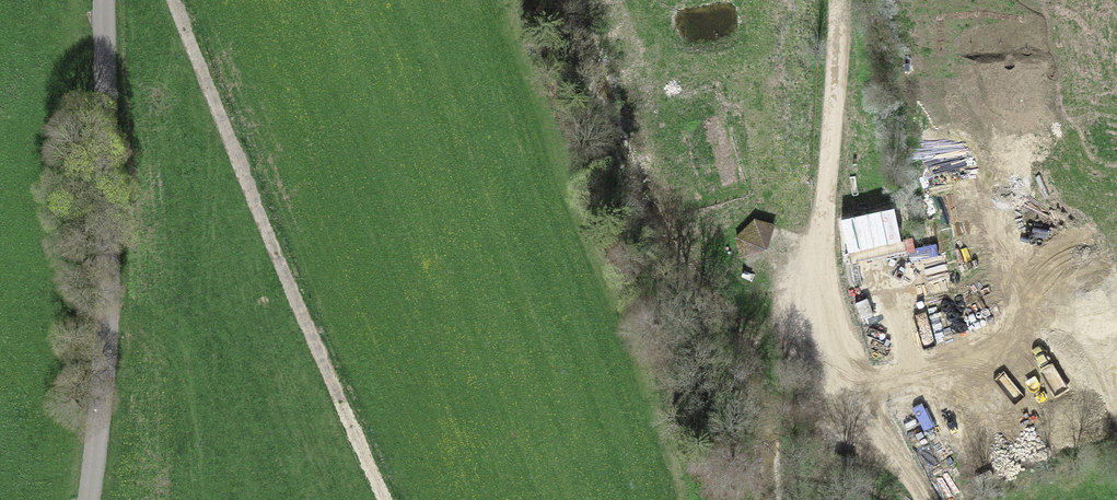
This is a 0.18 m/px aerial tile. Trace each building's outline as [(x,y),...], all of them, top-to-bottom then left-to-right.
[(737,238),(741,257),(763,248),(773,227),(755,221),(737,238)]
